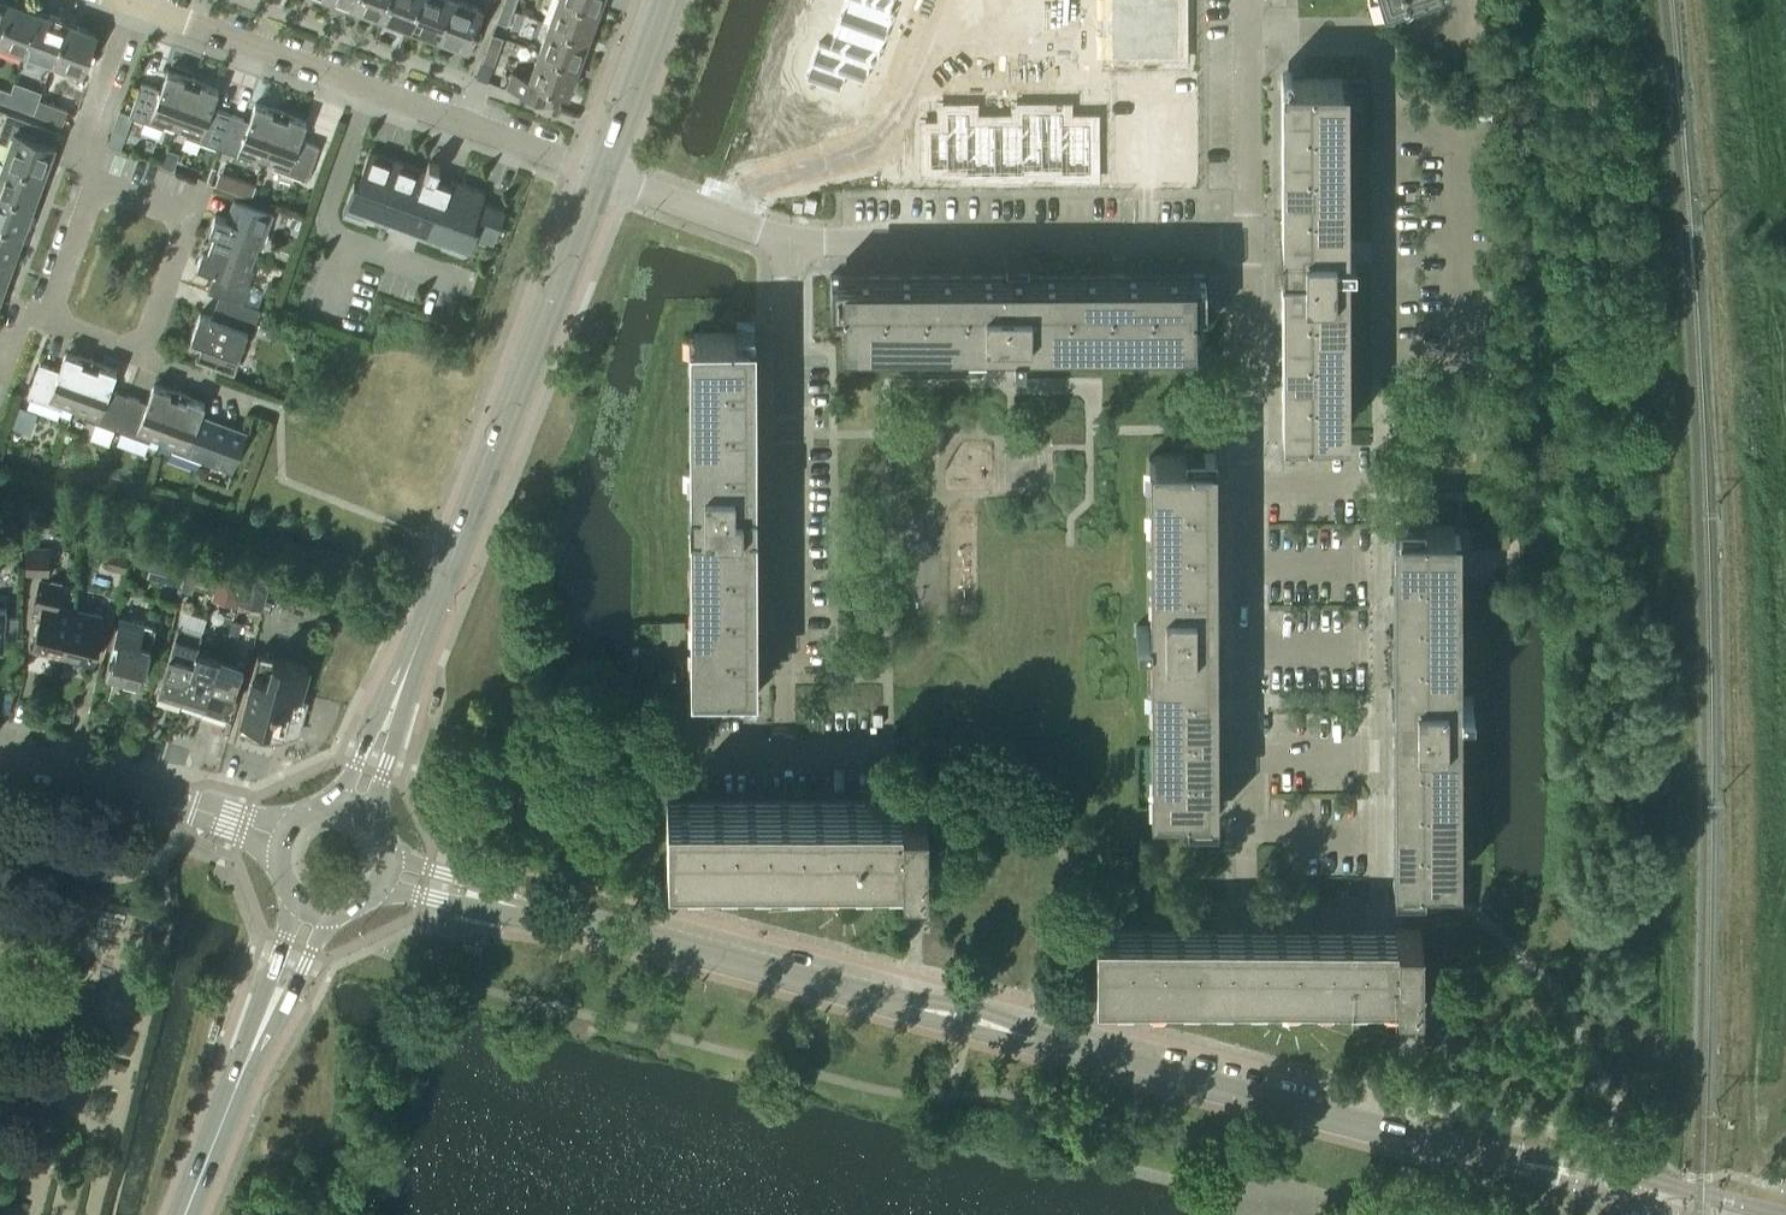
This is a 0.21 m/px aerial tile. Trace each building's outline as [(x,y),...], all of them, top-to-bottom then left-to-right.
[(10,1),(7,0),(0,0),(0,29),(10,1)] [(355,0),(328,0),(352,9),(355,0)] [(387,0),(355,0),(352,9),(380,19),(387,0)] [(419,0),(387,0),(380,19),(408,29),(419,0)] [(451,0),(419,0),(408,29),(437,40),(451,0)] [(437,40),(465,50),(480,9),(456,0),(451,0),(437,40)] [(512,12),(517,0),(503,0),(500,8),(512,12)] [(597,11),(567,0),(557,0),(548,25),(587,39),(597,11)] [(601,0),(567,0),(597,11),(601,0)] [(837,20),(886,38),(896,10),(892,9),(895,0),(844,0),(837,20)] [(1110,55),(1128,55),(1128,56),(1134,56),(1134,55),(1144,55),(1144,56),(1149,56),(1149,55),(1178,55),(1178,0),(1110,0),(1110,55)] [(38,11),(10,1),(0,29),(0,44),(23,53),(38,11)] [(508,25),(512,12),(500,8),(496,20),(508,25)] [(52,63),(66,22),(38,11),(23,53),(52,63)] [(817,39),(803,76),(840,91),(846,75),(864,82),(872,63),(876,65),(886,38),(837,20),(828,43),(817,39)] [(66,22),(52,63),(80,73),(95,32),(66,22)] [(577,67),(587,39),(548,25),(538,52),(577,67)] [(491,34),(480,63),(491,67),(502,38),(491,34)] [(554,91),(563,94),(567,95),(577,67),(538,52),(529,77),(513,71),(506,86),(550,102),(554,91)] [(174,127),(192,79),(166,70),(160,88),(140,81),(128,115),(161,127),(163,123),(174,127)] [(1279,79),(1280,253),(1281,428),(1347,427),(1346,258),(1353,258),(1352,248),(1346,248),(1344,78),(1279,79)] [(216,147),(228,113),(210,107),(217,88),(192,79),(174,127),(185,131),(184,135),(216,147)] [(10,91),(0,87),(0,101),(6,103),(10,91)] [(10,91),(6,103),(22,109),(26,96),(10,91)] [(33,113),(63,123),(68,108),(38,99),(33,113)] [(262,159),(279,111),(254,102),(247,120),(228,113),(216,147),(250,159),(251,155),(262,159)] [(945,128),(928,128),(928,167),(945,167),(945,169),(965,169),(965,174),(994,174),(994,122),(969,122),(969,110),(945,110),(945,128)] [(1020,122),(994,122),(994,174),(1024,174),(1024,169),(1042,170),(1041,110),(1020,110),(1020,122)] [(1063,110),(1041,110),(1042,170),(1059,170),(1060,174),(1090,174),(1090,122),(1063,122),(1063,110)] [(279,111),(262,159),(273,163),(272,167),(305,179),(318,146),(298,138),(305,120),(279,111)] [(119,150),(131,116),(128,115),(119,112),(107,146),(119,150)] [(0,127),(0,142),(9,145),(3,161),(44,176),(54,148),(33,140),(38,126),(5,114),(0,127)] [(366,207),(408,223),(426,171),(425,170),(370,150),(358,180),(354,179),(342,209),(344,209),(344,208),(363,215),(366,207)] [(162,167),(172,171),(178,154),(168,151),(162,167)] [(426,171),(408,223),(449,238),(447,243),(467,250),(474,233),(493,240),(504,209),(481,200),(484,192),(451,180),(450,184),(435,178),(440,164),(429,160),(425,170),(426,171)] [(0,169),(0,192),(34,204),(44,176),(3,161),(0,169)] [(238,193),(248,196),(253,184),(243,180),(238,193)] [(23,232),(34,204),(0,192),(0,223),(23,232)] [(204,240),(252,258),(256,247),(260,249),(273,215),(239,203),(232,222),(214,215),(204,240)] [(13,260),(23,232),(0,223),(0,256),(13,260)] [(248,269),(252,258),(204,240),(195,266),(213,273),(205,292),(217,296),(240,304),(240,303),(252,271),(248,269)] [(3,288),(13,260),(0,256),(0,287),(3,288)] [(841,307),(841,342),(1013,341),(1013,354),(1022,353),(1022,341),(1194,340),(1194,305),(1206,305),(1205,274),(1194,274),(840,276),(829,276),(829,307),(841,307)] [(258,310),(240,303),(240,304),(217,296),(209,317),(197,313),(188,339),(198,343),(192,359),(231,374),(237,356),(236,356),(240,345),(244,347),(258,310)] [(756,687),(754,336),(687,336),(689,687),(756,687)] [(72,410),(89,362),(64,353),(57,371),(37,364),(25,398),(59,410),(60,406),(72,410)] [(115,431),(127,397),(108,390),(114,371),(89,362),(72,410),(83,414),(81,418),(115,431)] [(161,443),(178,395),(152,385),(145,403),(127,397),(115,431),(147,443),(149,438),(161,443)] [(178,395),(161,443),(171,446),(169,451),(231,473),(243,439),(196,422),(203,404),(178,395)] [(1136,627),(1137,631),(1137,636),(1147,636),(1148,806),(1184,806),(1184,818),(1215,818),(1215,806),(1214,630),(1212,454),(1213,454),(1213,443),(1182,443),(1182,455),(1146,455),(1147,627),(1136,627)] [(1391,524),(1391,701),(1391,877),(1391,889),(1422,889),(1422,877),(1459,877),(1458,707),(1472,706),(1472,697),(1458,697),(1458,524),(1421,524),(1421,512),(1390,512),(1390,524),(1391,524)] [(1508,524),(1474,524),(1474,545),(1508,545),(1508,524)] [(105,566),(125,571),(129,553),(110,548),(105,566)] [(60,656),(71,609),(55,605),(60,585),(44,581),(45,575),(46,575),(48,550),(24,549),(23,574),(39,574),(31,606),(40,608),(30,648),(60,656)] [(150,554),(145,576),(160,580),(182,585),(187,564),(165,558),(150,554)] [(182,585),(180,590),(192,593),(195,581),(215,587),(219,572),(187,564),(182,585)] [(215,587),(211,600),(236,607),(237,603),(243,578),(219,572),(215,587)] [(243,578),(237,603),(263,610),(270,583),(244,576),(243,578)] [(71,609),(60,656),(90,663),(101,617),(71,609)] [(147,664),(152,642),(156,626),(119,617),(115,633),(105,673),(138,682),(143,662),(147,664)] [(238,634),(241,623),(232,620),(229,631),(238,634)] [(195,651),(196,651),(200,637),(176,629),(156,689),(179,697),(195,651)] [(218,658),(196,651),(195,651),(179,697),(203,705),(218,658)] [(240,721),(239,726),(244,730),(251,734),(258,736),(265,738),(272,738),(280,737),(281,732),(282,732),(290,701),(297,703),(298,699),(299,700),(308,667),(256,653),(238,720),(240,721)] [(218,658),(203,705),(226,713),(241,666),(218,658)] [(676,670),(661,670),(661,686),(676,686),(676,670)] [(665,866),(901,865),(901,871),(902,871),(902,895),(912,895),(926,895),(926,799),(899,799),(899,802),(665,803),(665,866)] [(1094,996),(1396,995),(1396,1000),(1398,1000),(1397,1025),(1399,1025),(1408,1025),(1422,1025),(1422,977),(1421,930),(1404,930),(1395,930),(1395,932),(1094,933),(1094,996)]
